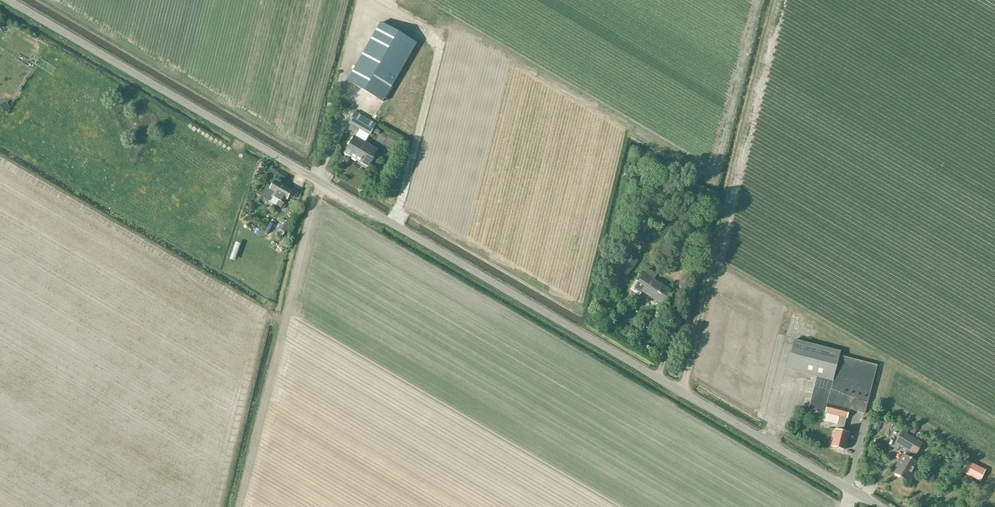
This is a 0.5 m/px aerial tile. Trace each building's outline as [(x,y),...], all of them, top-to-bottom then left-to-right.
[(417,43),(415,42),(381,22),(347,82),(383,103),(417,43)] [(450,28),(449,34),(463,38),(465,32),(450,28)] [(377,124),(356,112),(349,124),(360,130),(356,136),(355,136),(345,154),(358,161),(359,158),(369,164),(378,150),(366,142),(370,136),(377,124)] [(268,184),(261,196),(282,208),(287,200),(293,191),(275,180),(271,187),(268,184)] [(279,229),(277,234),(283,238),(286,233),(291,224),(284,220),(279,229)] [(690,273),(693,263),(681,259),(678,269),(690,273)] [(663,305),(671,290),(655,279),(658,274),(649,268),(639,282),(637,281),(631,291),(639,296),(643,291),(663,305)] [(794,340),(787,370),(817,377),(809,409),(823,413),(822,421),(837,425),(831,446),(844,450),(848,433),(844,431),(847,419),(850,410),(865,414),(878,365),(841,355),(841,352),(813,344),(812,344),(794,340)] [(909,482),(919,463),(913,460),(923,443),(903,431),(896,444),(908,451),(905,457),(903,456),(894,473),(909,482)] [(968,462),(962,473),(980,482),(985,471),(968,462)]
